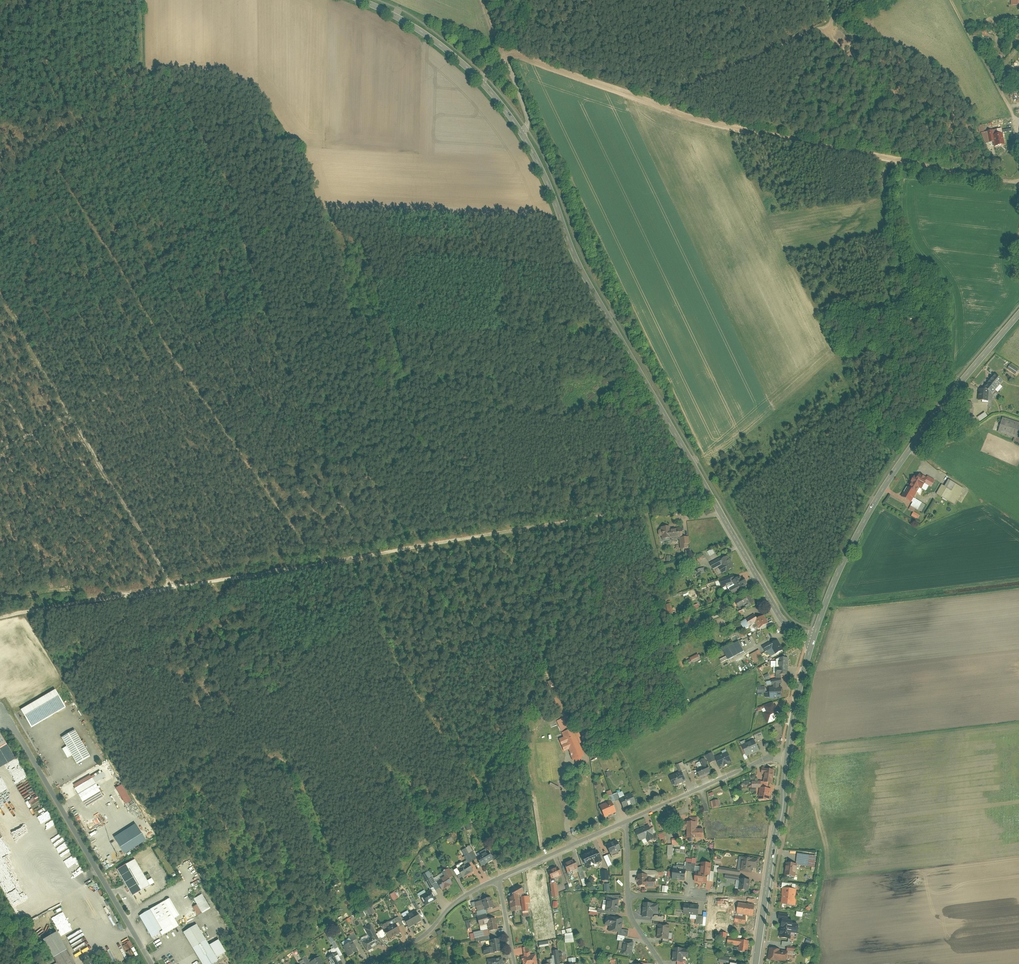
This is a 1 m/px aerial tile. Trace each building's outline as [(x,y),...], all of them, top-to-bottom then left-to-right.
[(1002,128),(984,132),(987,143),(994,141),(995,147),(1005,145),(1002,128)] [(1018,371),(1010,366),(1007,370),(1016,375),(1018,371)] [(984,390),(977,390),(977,404),(988,403),(988,394),(992,397),(995,394),(998,395),(1002,389),(999,387),(1002,383),(993,377),(984,390)] [(963,401),(960,421),(967,422),(971,403),(963,401)] [(976,418),(979,422),(986,416),(984,413),(976,418)] [(1002,420),(998,435),(1018,442),(1018,426),(1002,420)] [(917,481),(913,479),(902,500),(912,505),(909,513),(913,515),(914,512),(920,515),(924,508),(913,502),(916,496),(920,498),(922,493),(926,495),(929,490),(931,491),(935,483),(927,479),(925,481),(919,477),(917,481)] [(936,498),(937,498),(955,508),(963,492),(947,483),(944,489),(941,488),(936,498)] [(670,526),(661,527),(661,530),(659,530),(658,531),(659,535),(660,536),(662,536),(662,539),(664,541),(669,541),(670,539),(670,538),(679,537),(680,550),(688,549),(688,545),(689,544),(689,537),(682,537),(681,528),(676,528),(676,530),(670,530),(670,526)] [(728,554),(711,563),(714,569),(723,564),(724,566),(719,568),(723,574),(735,567),(728,554)] [(705,567),(695,569),(697,577),(702,576),(701,573),(706,572),(705,567)] [(740,574),(720,580),(722,587),(728,585),(731,595),(741,591),(740,588),(746,586),(740,574)] [(751,594),(735,601),(739,608),(745,605),(747,608),(756,604),(751,594)] [(755,615),(746,620),(749,626),(756,622),(759,628),(768,623),(765,615),(758,619),(755,615)] [(749,626),(746,620),(741,623),(744,630),(750,627),(749,626)] [(768,623),(759,628),(761,630),(774,624),(772,620),(768,623)] [(756,622),(749,626),(750,627),(753,632),(759,628),(756,622)] [(770,642),(762,647),(764,651),(768,650),(771,657),(783,651),(777,640),(771,643),(770,642)] [(739,644),(722,652),(725,658),(720,661),(721,664),(743,653),(739,644)] [(758,650),(750,654),(756,666),(767,660),(765,656),(762,658),(758,650)] [(697,656),(689,660),(689,661),(686,662),(687,664),(699,660),(697,656)] [(779,664),(770,664),(770,669),(778,669),(778,672),(775,672),(775,677),(787,677),(787,661),(779,661),(779,664)] [(772,690),(769,690),(769,700),(780,700),(780,690),(778,690),(778,687),(780,686),(779,681),(771,682),(772,687),(772,690)] [(55,689),(21,710),(31,727),(65,706),(55,689)] [(774,703),(761,709),(768,725),(781,719),(774,703)] [(563,712),(561,712),(563,717),(563,718),(557,721),(559,725),(562,733),(564,737),(559,739),(564,752),(569,750),(573,760),(575,760),(576,762),(584,759),(582,756),(585,756),(564,708),(561,709),(563,712)] [(74,730),(61,738),(66,746),(63,748),(68,757),(71,755),(77,764),(90,756),(74,730)] [(0,735),(0,769),(16,760),(1,734),(0,735)] [(760,734),(753,737),(756,744),(763,741),(760,734)] [(744,743),(740,745),(746,759),(759,754),(754,742),(746,746),(744,743)] [(714,753),(707,756),(710,765),(717,762),(716,758),(714,753)] [(728,754),(716,758),(717,762),(720,769),(733,764),(728,754)] [(701,770),(695,773),(698,780),(710,775),(704,760),(698,763),(701,770)] [(775,770),(766,769),(765,782),(774,783),(775,770)] [(90,775),(74,784),(87,806),(103,797),(95,782),(105,776),(102,772),(92,778),(90,775)] [(679,774),(670,779),(674,788),(683,783),(679,774)] [(123,784),(116,788),(125,804),(132,800),(123,784)] [(771,790),(760,789),(759,798),(770,800),(771,790)] [(607,799),(613,796),(611,791),(605,793),(607,799)] [(622,792),(613,796),(616,802),(619,800),(625,798),(622,792)] [(625,798),(619,800),(623,810),(635,805),(631,795),(625,798)] [(718,800),(711,801),(713,808),(720,807),(718,800)] [(609,802),(597,808),(602,819),(615,813),(611,804),(610,802),(609,802)] [(675,808),(663,813),(669,825),(680,820),(675,808)] [(55,822),(42,829),(45,834),(58,827),(55,822)] [(696,832),(696,824),(680,825),(680,832),(687,832),(687,842),(703,842),(703,831),(696,832)] [(145,840),(136,825),(115,837),(125,853),(145,840)] [(650,825),(634,833),(640,844),(646,841),(649,847),(658,842),(650,825)] [(616,840),(605,845),(609,855),(620,850),(616,840)] [(469,865),(477,859),(475,856),(470,847),(465,850),(462,853),(467,861),(453,870),(460,880),(473,872),(469,865)] [(596,849),(587,852),(593,866),(602,863),(596,849)] [(484,850),(475,856),(477,859),(482,867),(491,861),(484,850)] [(587,852),(581,855),(587,869),(593,866),(587,852)] [(798,854),(796,864),(816,868),(817,857),(798,854)] [(608,855),(603,857),(608,867),(610,866),(612,865),(608,855)] [(135,860),(117,871),(132,897),(150,887),(149,885),(154,882),(148,872),(143,875),(135,860)] [(574,860),(564,865),(569,876),(578,872),(577,868),(574,860)] [(740,873),(740,874),(751,876),(751,871),(756,872),(758,862),(742,860),(740,873)] [(676,873),(685,874),(694,874),(695,869),(695,861),(687,861),(686,868),(676,867),(676,873)] [(796,864),(787,863),(785,878),(794,879),(796,864)] [(711,866),(701,865),(700,869),(695,869),(694,874),(698,875),(698,880),(695,880),(694,885),(706,887),(707,884),(713,885),(714,875),(710,875),(711,866)] [(558,866),(547,870),(551,879),(562,874),(558,866)] [(582,866),(577,868),(578,872),(583,886),(587,885),(585,877),(586,877),(582,866)] [(454,878),(448,870),(435,878),(438,883),(443,891),(452,886),(449,881),(454,878)] [(724,882),(735,883),(739,884),(739,881),(740,874),(740,873),(718,870),(717,875),(725,876),(724,882)] [(429,893),(432,898),(437,896),(431,887),(438,883),(435,878),(433,879),(429,871),(421,875),(431,892),(429,893)] [(608,871),(600,871),(601,881),(609,881),(608,871)] [(642,876),(637,876),(637,892),(656,892),(656,872),(644,872),(642,872),(642,876)] [(676,873),(672,872),(671,881),(684,883),(685,874),(676,873)] [(540,876),(528,881),(529,897),(529,905),(530,912),(534,912),(533,892),(538,891),(536,886),(543,883),(540,876)] [(750,883),(739,881),(739,884),(735,883),(734,892),(748,893),(750,883)] [(556,883),(550,884),(553,898),(559,897),(556,883)] [(519,886),(509,891),(510,899),(508,899),(510,913),(520,912),(518,898),(523,895),(519,886)] [(796,890),(783,888),(780,905),(794,907),(796,890)] [(424,892),(417,896),(424,908),(434,903),(432,898),(429,893),(426,895),(424,892)] [(203,894),(194,899),(202,913),(210,908),(203,894)] [(529,897),(520,898),(521,913),(528,912),(527,905),(529,905),(529,897)] [(619,899),(607,897),(607,900),(605,912),(615,913),(617,913),(619,899)] [(169,898),(139,915),(152,938),(158,934),(160,936),(177,926),(173,917),(178,914),(169,898)] [(491,899),(474,903),(477,916),(487,914),(487,912),(494,910),(491,899)] [(605,912),(607,900),(603,900),(602,909),(588,907),(590,914),(597,915),(598,912),(615,915),(615,913),(605,912)] [(656,904),(644,903),(643,917),(652,918),(652,916),(653,912),(657,912),(658,904),(656,904)] [(697,905),(685,904),(684,913),(690,914),(690,918),(696,919),(695,923),(702,923),(701,926),(705,926),(706,915),(697,915),(697,905)] [(754,907),(737,905),(734,926),(751,928),(752,919),(754,907)] [(371,906),(366,909),(369,916),(375,913),(371,906)] [(364,910),(358,912),(361,919),(367,916),(364,910)] [(414,912),(402,919),(408,928),(420,921),(414,912)] [(487,914),(477,916),(480,931),(488,929),(488,931),(498,929),(495,915),(487,916),(487,914)] [(623,918),(606,916),(605,925),(609,925),(609,932),(619,933),(620,933),(621,929),(623,918)] [(383,931),(378,934),(382,939),(386,936),(389,941),(400,934),(398,930),(403,926),(398,918),(381,928),(383,931)] [(782,920),(780,937),(788,938),(789,935),(790,935),(791,933),(798,934),(799,924),(793,923),(793,920),(788,919),(782,918),(782,920)] [(664,924),(659,924),(658,938),(671,939),(672,933),(669,933),(669,925),(664,924)] [(184,932),(203,963),(212,963),(217,961),(216,958),(225,953),(217,940),(208,945),(196,925),(184,932)] [(368,935),(360,939),(366,951),(381,943),(371,925),(365,928),(368,935)] [(562,935),(564,935),(565,943),(573,942),(571,928),(566,929),(566,930),(561,931),(562,935)] [(488,929),(480,931),(473,932),(474,933),(470,934),(471,939),(475,938),(489,935),(488,931),(488,929)] [(629,930),(621,929),(620,933),(619,933),(617,940),(620,941),(618,950),(622,951),(624,940),(625,940),(625,936),(628,936),(629,930)] [(356,940),(352,931),(348,933),(350,937),(348,938),(349,940),(351,943),(352,942),(356,940)] [(43,939),(56,962),(53,963),(75,963),(55,932),(43,939)] [(489,935),(475,938),(476,941),(480,941),(481,943),(485,942),(487,948),(491,947),(490,940),(489,935)] [(131,938),(115,945),(117,948),(113,949),(115,953),(113,954),(115,960),(119,958),(121,963),(138,955),(131,938)] [(500,938),(490,940),(491,947),(487,948),(483,948),(484,955),(502,951),(500,938)] [(748,941),(728,939),(727,946),(739,947),(738,955),(746,956),(748,941)] [(782,941),(781,949),(787,949),(787,945),(792,946),(792,943),(791,942),(791,939),(788,939),(788,942),(782,941)] [(349,940),(342,944),(349,958),(358,953),(352,942),(351,943),(349,940)] [(625,940),(624,940),(622,951),(622,954),(631,956),(633,941),(625,940)] [(781,949),(770,947),(768,959),(786,961),(787,954),(795,955),(796,947),(792,946),(787,945),(787,949),(781,949)] [(327,960),(330,963),(340,963),(338,959),(342,957),(338,948),(335,950),(334,949),(328,952),(331,958),(327,960)] [(673,948),(672,961),(677,962),(677,963),(686,963),(688,949),(673,948)] [(520,958),(521,963),(537,963),(535,955),(530,956),(529,953),(522,954),(523,957),(520,958)] [(302,959),(303,961),(305,963),(323,963),(318,956),(309,961),(307,957),(302,959)]
